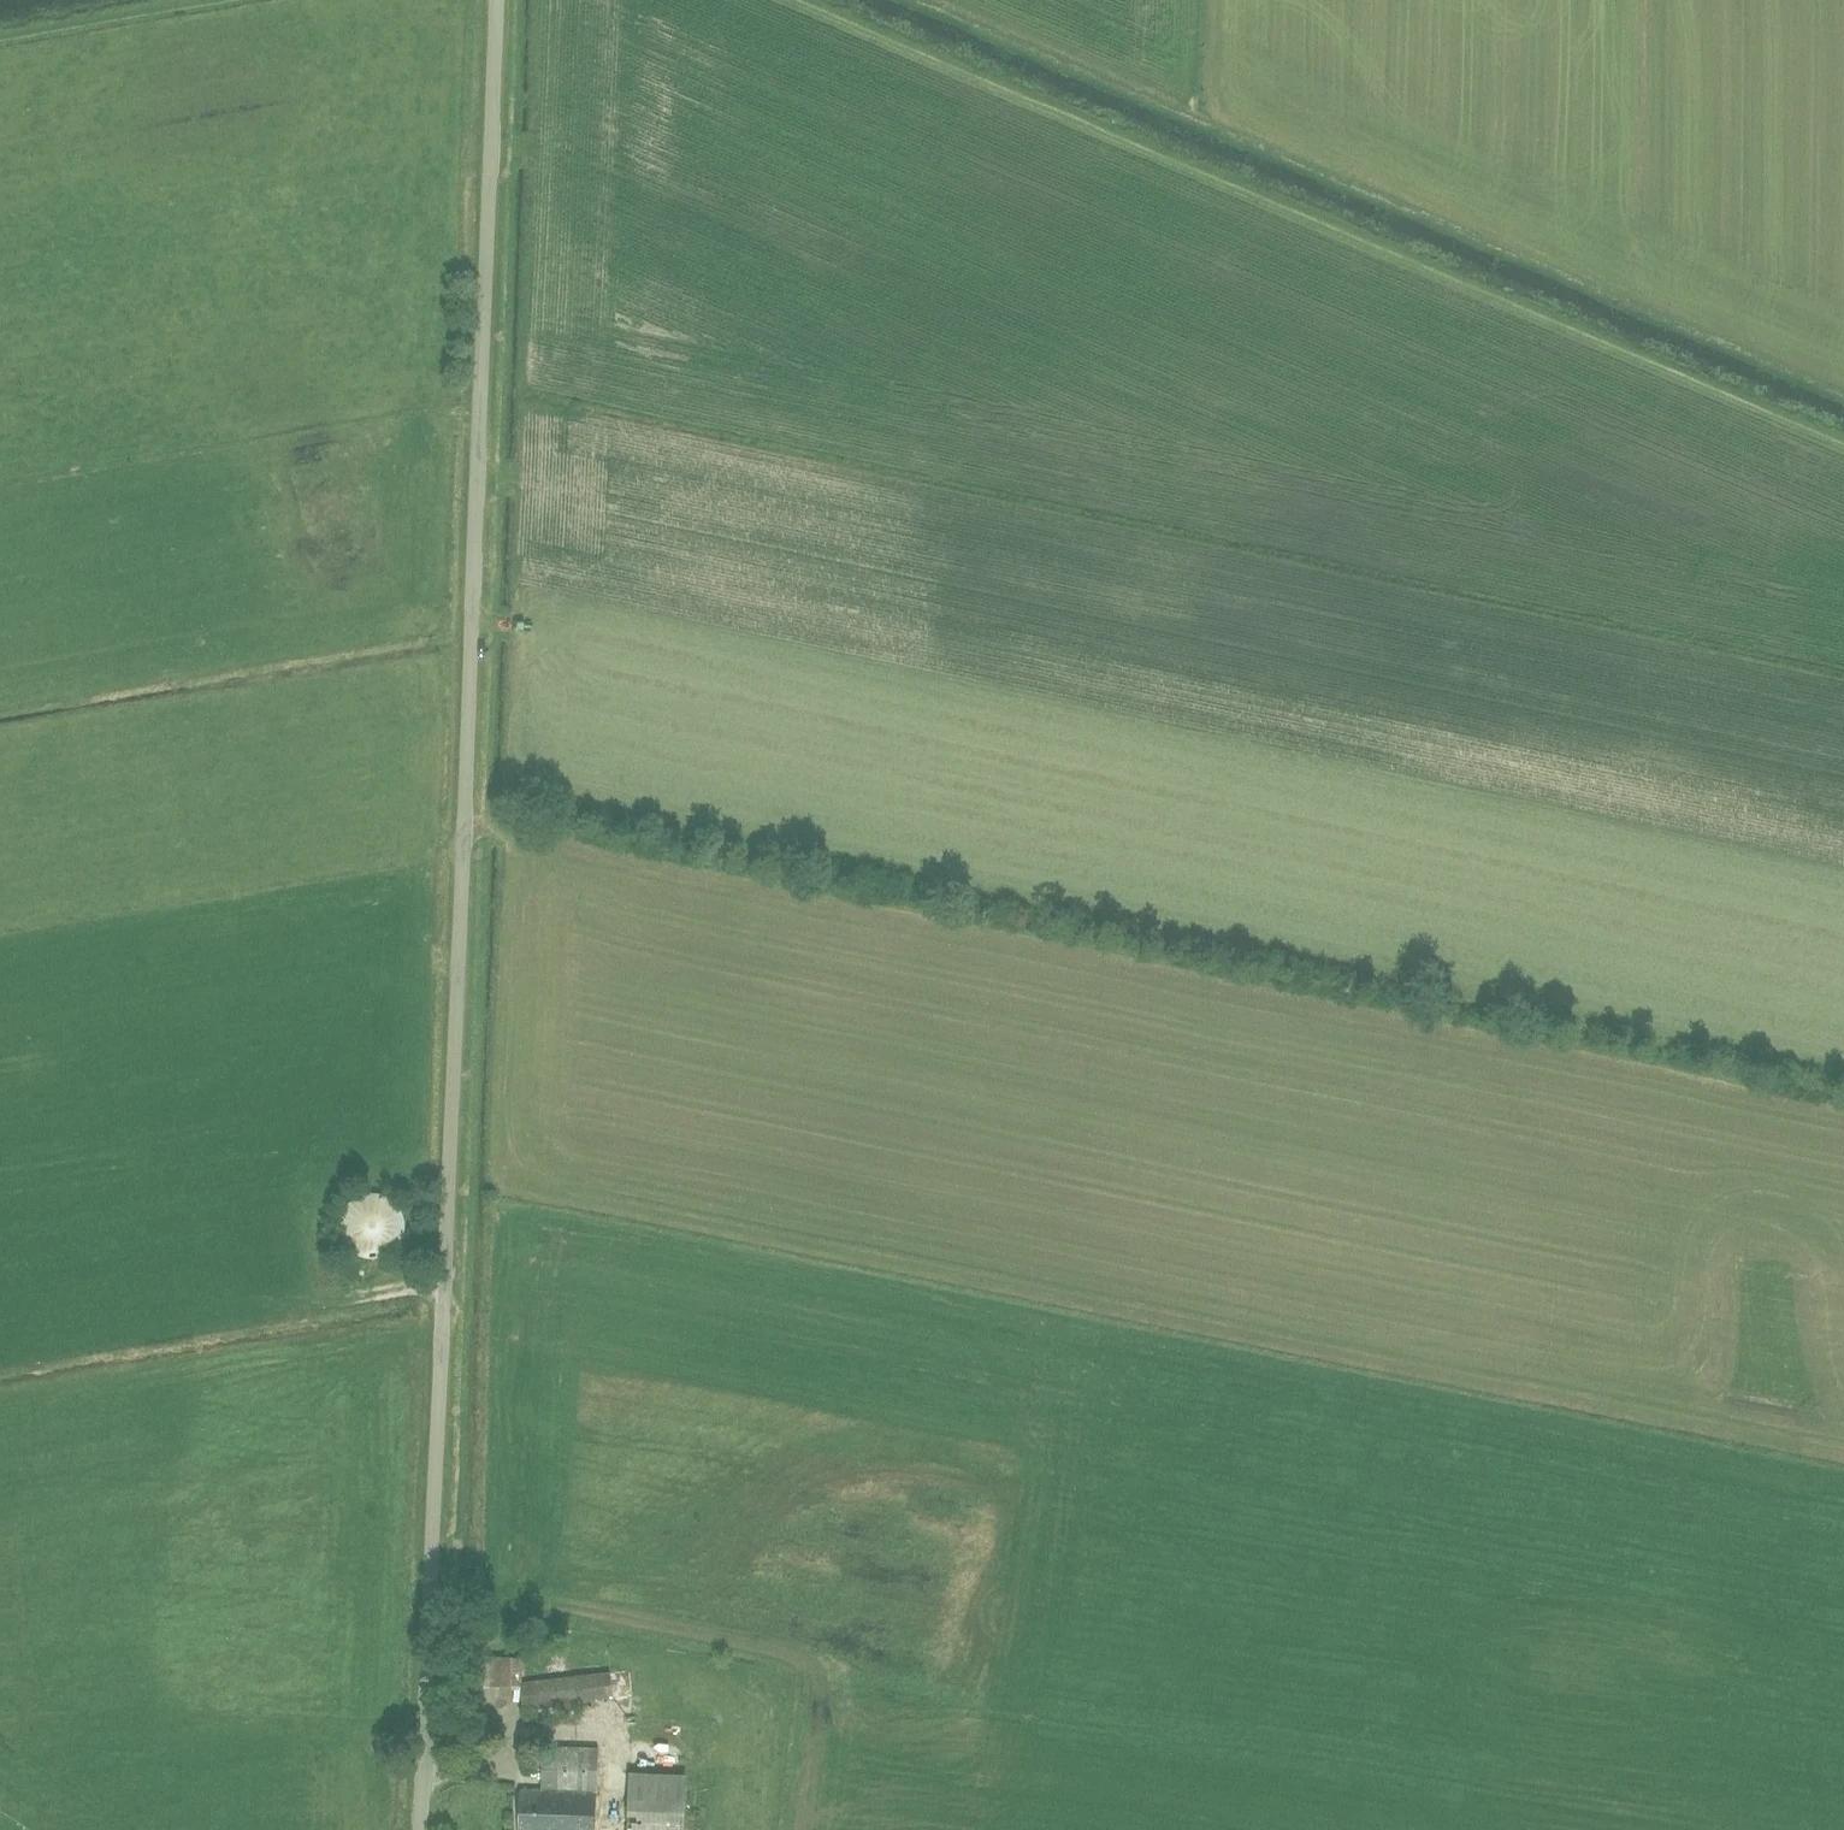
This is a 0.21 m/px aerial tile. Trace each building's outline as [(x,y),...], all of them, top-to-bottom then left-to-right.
[(520,1689),(521,1657),(484,1654),(482,1685),(520,1689)] [(550,1714),(550,1705),(611,1698),(609,1670),(521,1681),(521,1709),(536,1707),(538,1715),(550,1714)] [(598,1749),(543,1747),(541,1791),(520,1790),(519,1829),(595,1829),(598,1749)] [(684,1775),(628,1773),(627,1829),(682,1829),(684,1775)]
